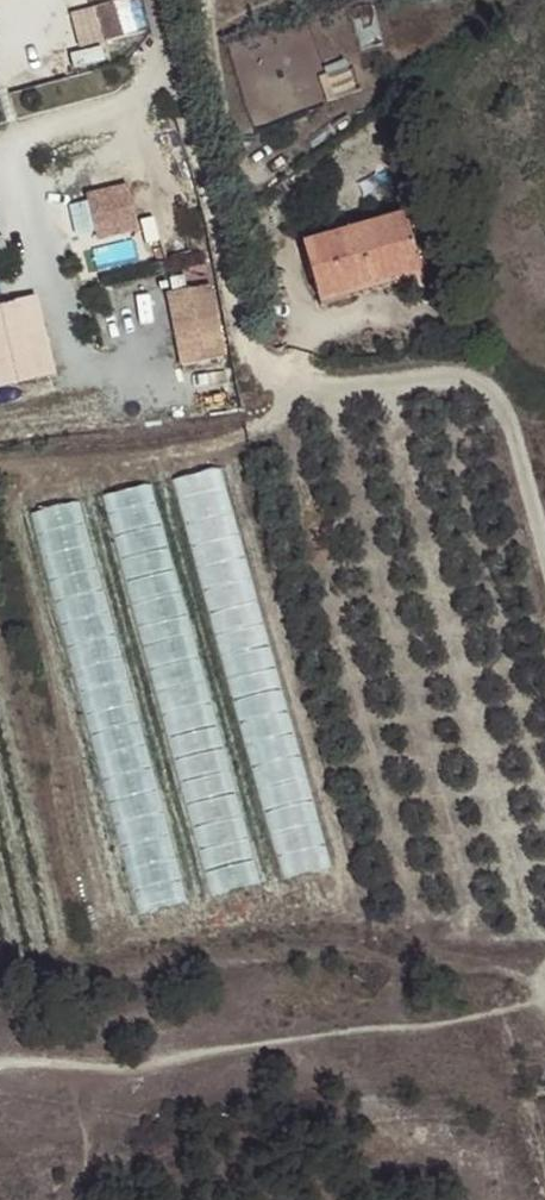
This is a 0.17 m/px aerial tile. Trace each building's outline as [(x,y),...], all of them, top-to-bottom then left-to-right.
[(148,28),(139,0),(112,0),(78,10),(88,45),(148,28)] [(87,240),(150,223),(139,181),(76,198),(87,240)] [(421,269),(404,214),(302,243),(317,299),(421,269)] [(175,288),(189,364),(234,355),(220,280),(175,288)] [(67,372),(48,292),(0,303),(0,388),(67,372)]
